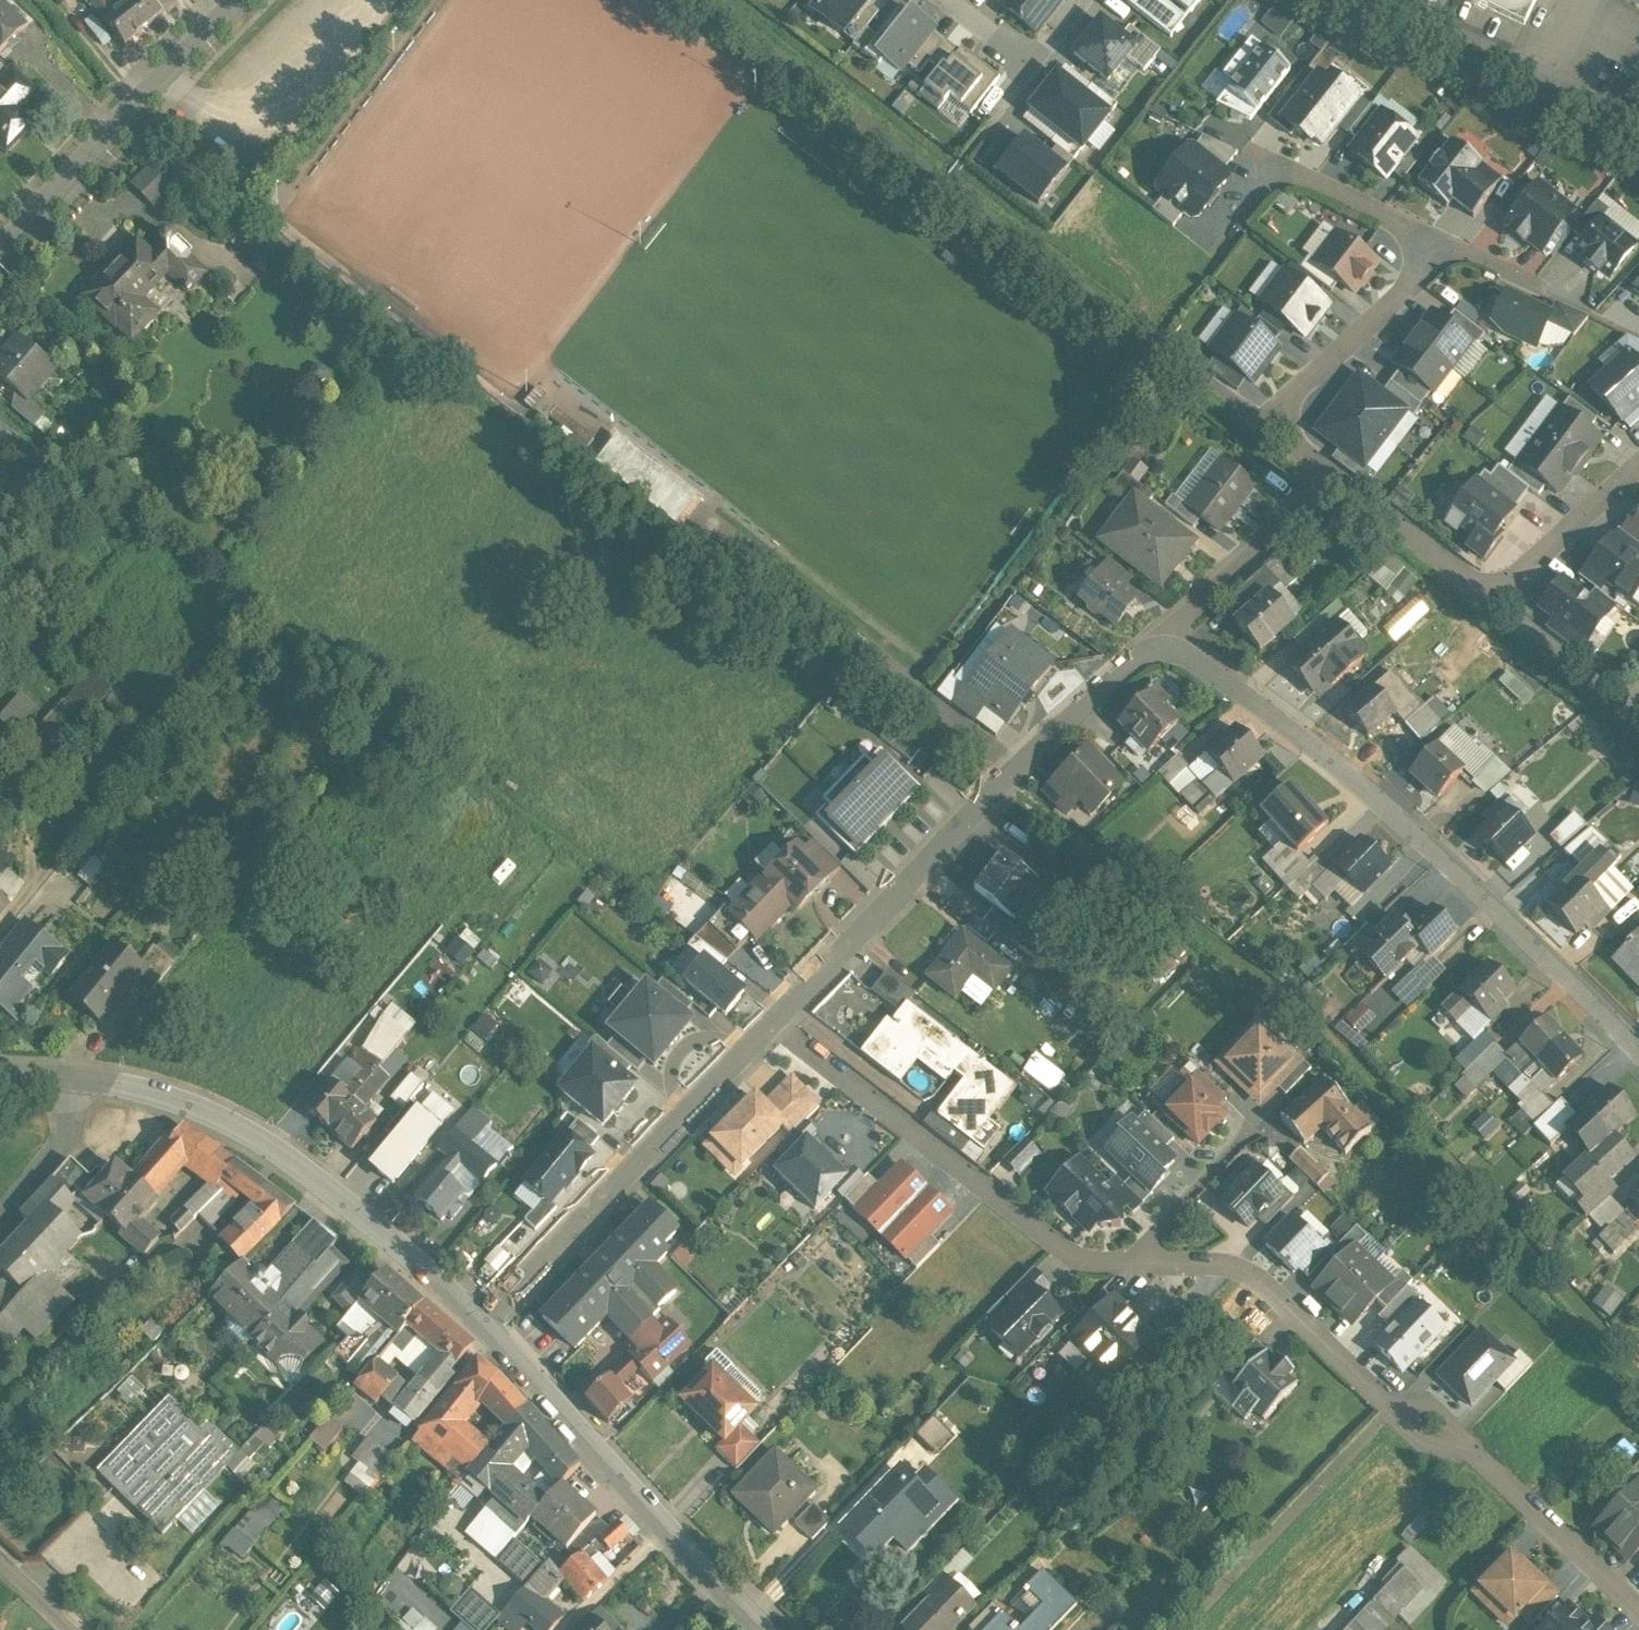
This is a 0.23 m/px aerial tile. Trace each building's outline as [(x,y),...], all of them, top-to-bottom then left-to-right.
[(91,5),(105,22),(130,2),(129,0),(97,0),(91,5)] [(170,0),(133,0),(130,2),(150,28),(176,7),(170,0)] [(875,0),(818,0),(814,6),(812,8),(845,36),(869,7),(875,0)] [(1001,8),(1036,34),(1063,0),(1007,0),(1001,8)] [(1121,0),(1171,39),(1201,0),(1121,0)] [(1524,29),(1538,0),(1464,0),(1524,29)] [(1617,1),(1638,13),(1638,0),(1618,0),(1617,1)] [(130,2),(105,22),(124,47),(150,28),(130,2)] [(24,28),(0,4),(0,52),(24,28)] [(878,15),(869,7),(845,36),(854,43),(865,30),(878,15)] [(935,32),(903,7),(877,40),(866,53),(899,78),(909,64),(932,35),(935,32)] [(1308,27),(1289,12),(1275,31),(1294,45),(1308,27)] [(1074,56),(1108,80),(1126,56),(1133,46),(1120,36),(1100,22),(1074,56)] [(1161,53),(1128,26),(1120,36),(1133,46),(1126,56),(1145,72),(1161,53)] [(866,53),(877,40),(865,30),(854,43),(852,46),(864,55),(866,53)] [(944,44),(932,35),(909,64),(921,73),(929,63),(944,44)] [(1251,41),(1222,77),(1232,85),(1261,49),(1251,41)] [(929,63),(940,71),(943,73),(958,54),(945,43),(944,44),(929,63)] [(917,78),(909,88),(960,128),(999,79),(962,49),(958,54),(943,73),(940,71),(928,87),(917,78)] [(1232,85),(1216,106),(1249,121),(1289,71),(1261,49),(1232,85)] [(9,74),(0,65),(0,83),(9,74)] [(6,154),(26,133),(13,120),(37,94),(12,71),(9,74),(0,83),(0,148),(6,154)] [(1056,72),(1042,90),(1098,133),(1112,116),(1110,114),(1084,94),(1056,72)] [(1299,101),(1298,102),(1282,122),(1293,130),(1294,131),(1300,137),(1304,133),(1321,147),(1338,126),(1359,98),(1338,84),(1333,89),(1318,77),(1299,101)] [(1084,94),(1110,114),(1116,106),(1090,85),(1084,94)] [(1082,153),(1098,133),(1042,90),(1027,110),(1058,134),(1080,152),(1082,153)] [(1289,92),(1268,118),(1290,136),(1294,131),(1293,130),(1282,122),(1298,102),(1299,101),(1289,92)] [(1359,98),(1338,126),(1348,134),(1369,106),(1359,98)] [(1369,106),(1348,134),(1359,142),(1380,114),(1369,106)] [(1351,154),(1387,181),(1392,174),(1410,149),(1416,141),(1380,114),(1359,142),(1351,154)] [(1056,147),(1074,161),(1080,152),(1058,134),(1051,143),(1056,147)] [(997,172),(1038,206),(1065,171),(1048,157),(1024,138),(997,172)] [(1200,141),(1190,152),(1221,177),(1237,157),(1200,141)] [(1501,181),(1452,143),(1439,160),(1437,158),(1437,159),(1429,169),(1428,169),(1430,171),(1418,186),(1446,209),(1452,202),(1473,219),(1495,192),(1493,191),(1501,181)] [(1056,147),(1048,157),(1065,171),(1074,161),(1056,147)] [(1421,157),(1410,149),(1392,174),(1403,181),(1421,157)] [(1184,211),(1197,221),(1228,183),(1221,177),(1190,152),(1158,190),(1166,196),(1184,211)] [(172,183),(152,163),(132,182),(152,202),(172,183)] [(1520,181),(1495,212),(1509,223),(1534,192),(1520,181)] [(1509,223),(1506,226),(1512,231),(1510,233),(1524,244),(1526,242),(1540,253),(1571,213),(1538,187),(1534,192),(1509,223)] [(1171,227),(1184,211),(1166,196),(1153,212),(1171,227)] [(1294,205),(1284,197),(1275,206),(1285,215),(1294,205)] [(1597,203),(1572,233),(1583,242),(1600,221),(1601,222),(1608,212),(1597,203)] [(1601,222),(1600,221),(1583,242),(1576,252),(1586,260),(1584,263),(1596,273),(1599,270),(1609,278),(1633,248),(1623,240),(1625,237),(1612,227),(1610,230),(1601,222)] [(233,229),(226,237),(235,243),(241,235),(233,229)] [(135,238),(93,284),(97,288),(88,302),(116,328),(117,327),(132,341),(157,314),(140,300),(165,271),(186,290),(204,271),(169,239),(170,236),(169,234),(168,232),(166,231),(164,230),(162,231),(160,232),(159,234),(158,236),(159,239),(161,240),(149,251),(135,238)] [(1375,265),(1337,235),(1316,262),(1315,264),(1339,282),(1353,293),(1375,265)] [(256,248),(247,260),(260,269),(269,257),(256,248)] [(1339,282),(1315,264),(1316,262),(1309,257),(1300,269),(1323,287),(1331,293),(1339,282)] [(1300,269),(1292,263),(1284,273),(1315,297),(1323,287),(1300,269)] [(1284,273),(1260,304),(1266,309),(1287,325),(1303,337),(1327,306),(1315,297),(1284,273)] [(1549,315),(1506,295),(1493,323),(1504,334),(1535,348),(1546,325),(1550,316),(1549,315)] [(1588,319),(1555,304),(1549,315),(1550,316),(1546,325),(1573,338),(1588,319)] [(1287,325),(1266,309),(1258,320),(1279,336),(1287,325)] [(1485,336),(1454,312),(1444,324),(1470,344),(1475,348),(1485,336)] [(1444,324),(1431,314),(1412,340),(1450,370),(1470,344),(1444,324)] [(1250,330),(1236,319),(1210,352),(1216,356),(1246,379),(1252,384),(1277,351),(1271,346),(1250,330)] [(1279,336),(1258,320),(1250,330),(1271,346),(1279,336)] [(18,337),(0,358),(0,380),(18,395),(31,380),(35,384),(51,366),(18,337)] [(1626,337),(1617,345),(1626,355),(1628,354),(1638,366),(1638,343),(1626,337)] [(1450,370),(1412,340),(1393,364),(1400,370),(1431,393),(1432,394),(1450,370)] [(1628,354),(1626,355),(1589,388),(1621,423),(1622,422),(1638,407),(1638,366),(1628,354)] [(1246,379),(1216,356),(1207,368),(1237,391),(1246,379)] [(1400,370),(1389,383),(1420,407),(1431,393),(1400,370)] [(1385,440),(1406,413),(1382,394),(1359,376),(1338,404),(1385,440)] [(1389,383),(1382,394),(1406,413),(1412,417),(1420,407),(1389,383)] [(44,416),(23,398),(14,409),(34,427),(44,416)] [(1596,420),(1568,399),(1561,410),(1588,431),(1596,420)] [(594,440),(555,409),(543,400),(535,410),(547,419),(549,417),(587,448),(594,440)] [(1364,468),(1385,440),(1338,404),(1317,431),(1340,450),(1364,468)] [(1622,422),(1629,429),(1638,420),(1638,407),(1622,422)] [(1588,431),(1561,410),(1539,438),(1578,467),(1599,439),(1588,431)] [(0,433),(0,452),(9,442),(0,433)] [(696,497),(617,436),(596,463),(675,524),(696,497)] [(587,448),(573,437),(565,448),(579,459),(587,448)] [(1578,467),(1539,438),(1519,464),(1518,465),(1546,486),(1556,495),(1578,467)] [(1364,468),(1340,450),(1332,460),(1363,484),(1371,473),(1364,468)] [(1546,486),(1518,465),(1519,464),(1515,462),(1507,473),(1529,490),(1538,497),(1546,486)] [(1221,464),(1187,507),(1201,518),(1218,531),(1252,487),(1221,464)] [(1507,473),(1498,466),(1490,477),(1484,472),(1476,482),(1513,510),(1529,490),(1507,473)] [(1152,496),(1121,473),(1107,491),(1127,506),(1132,499),(1143,508),(1152,496)] [(1476,482),(1474,481),(1446,517),(1448,519),(1444,524),(1456,533),(1460,528),(1472,537),(1466,546),(1484,560),(1502,536),(1498,534),(1515,512),(1513,510),(1476,482)] [(1187,507),(1172,496),(1164,506),(1193,528),(1201,518),(1187,507)] [(1143,508),(1132,499),(1127,506),(1117,519),(1130,529),(1114,551),(1158,585),(1190,544),(1143,508)] [(1637,524),(1638,523),(1631,518),(1620,532),(1638,546),(1638,526),(1637,524)] [(687,530),(681,525),(677,530),(683,534),(687,530)] [(1618,530),(1610,541),(1638,563),(1638,546),(1620,532),(1618,530)] [(1589,568),(1607,582),(1630,600),(1638,588),(1638,563),(1610,541),(1590,566),(1589,568)] [(1401,601),(1420,578),(1394,558),(1376,581),(1401,601)] [(1130,578),(1108,561),(1099,573),(1121,590),(1130,578)] [(1607,582),(1589,568),(1590,566),(1588,565),(1579,577),(1599,593),(1607,582)] [(1121,590),(1099,573),(1079,598),(1087,604),(1088,610),(1094,615),(1100,614),(1115,625),(1134,600),(1121,590)] [(1268,577),(1248,595),(1257,605),(1268,596),(1269,597),(1278,589),(1268,577)] [(1589,602),(1562,581),(1541,609),(1555,619),(1582,640),(1585,642),(1606,616),(1605,615),(1606,614),(1589,602)] [(1613,604),(1597,592),(1589,602),(1606,614),(1613,604)] [(1269,597),(1268,596),(1257,605),(1234,626),(1259,654),(1293,623),(1269,597)] [(1424,612),(1413,600),(1385,628),(1396,640),(1424,612)] [(1336,601),(1293,640),(1304,652),(1314,643),(1334,626),(1336,627),(1349,616),(1336,601)] [(1582,640),(1555,619),(1547,629),(1574,650),(1582,640)] [(1334,626),(1314,643),(1344,677),(1364,660),(1336,627),(1334,626)] [(1000,669),(988,661),(965,691),(985,706),(984,708),(1006,724),(1050,666),(1019,643),(1000,669)] [(1344,677),(1314,643),(1304,652),(1287,666),(1312,694),(1324,683),(1330,689),(1344,677)] [(1391,672),(1371,690),(1392,713),(1403,725),(1423,708),(1391,672)] [(1526,692),(1513,680),(1504,689),(1517,701),(1526,692)] [(965,691),(962,688),(950,704),(973,721),(984,708),(985,706),(965,691)] [(1392,713),(1371,690),(1344,714),(1365,738),(1392,713)] [(1183,726),(1156,694),(1124,722),(1136,736),(1146,747),(1150,753),(1163,742),(1178,730),(1183,726)] [(1423,708),(1403,725),(1420,744),(1451,716),(1434,698),(1423,708)] [(912,762),(920,752),(888,728),(880,738),(912,762)] [(1178,730),(1163,742),(1172,753),(1187,741),(1178,730)] [(1260,760),(1235,730),(1205,756),(1230,785),(1260,760)] [(1136,736),(1128,743),(1138,754),(1146,747),(1136,736)] [(1452,748),(1443,739),(1434,748),(1444,757),(1452,748)] [(1434,748),(1409,774),(1435,798),(1459,773),(1444,757),(1434,748)] [(869,762),(864,758),(823,801),(827,805),(815,818),(852,853),(876,828),(880,832),(897,814),(893,810),(916,786),(880,751),(869,762)] [(1120,786),(1087,752),(1056,781),(1055,780),(1043,791),(1064,813),(1076,802),(1089,815),(1120,786)] [(1324,830),(1287,789),(1259,814),(1268,824),(1284,842),(1297,856),(1324,830)] [(1529,837),(1497,804),(1480,820),(1486,826),(1475,836),(1502,863),(1529,837)] [(1575,811),(1552,836),(1565,848),(1588,823),(1575,811)] [(1046,848),(1009,820),(1000,832),(1023,850),(1025,847),(1038,857),(1046,848)] [(1284,842),(1268,824),(1255,836),(1271,854),(1284,842)] [(1590,829),(1563,852),(1583,871),(1598,857),(1608,847),(1590,829)] [(1387,868),(1360,841),(1334,868),(1361,895),(1387,868)] [(840,866),(817,843),(806,855),(829,878),(840,866)] [(1620,859),(1608,847),(1598,857),(1610,869),(1620,859)] [(806,855),(799,848),(790,849),(783,857),(782,857),(783,865),(769,880),(792,903),(799,910),(830,879),(829,878),(806,855)] [(769,852),(755,867),(766,877),(769,880),(783,865),(782,857),(783,857),(778,852),(769,852)] [(1042,886),(1002,855),(974,890),(1014,922),(1042,886)] [(1583,871),(1575,880),(1587,892),(1601,878),(1610,869),(1598,857),(1583,871)] [(729,915),(750,936),(755,941),(792,903),(769,880),(766,877),(729,915)] [(1601,878),(1587,892),(1609,913),(1623,899),(1601,878)] [(1575,879),(1547,907),(1575,935),(1594,916),(1600,922),(1609,913),(1587,892),(1575,880),(1575,879)] [(1026,909),(1034,916),(1052,895),(1043,888),(1026,909)] [(729,915),(723,908),(695,937),(726,961),(750,936),(729,915)] [(1407,934),(1406,935),(1418,948),(1429,959),(1455,933),(1432,910),(1407,934)] [(995,933),(975,917),(967,927),(987,943),(995,933)] [(1407,934),(1393,920),(1373,939),(1372,941),(1376,945),(1362,959),(1385,981),(1418,948),(1406,935),(1407,934)] [(25,924),(3,951),(4,952),(0,958),(0,1004),(10,1012),(31,987),(19,978),(33,961),(50,976),(66,957),(25,924)] [(1363,930),(1343,949),(1356,964),(1362,959),(1376,945),(1372,941),(1373,939),(1363,930)] [(1010,971),(962,933),(928,977),(954,998),(971,977),(993,994),(1010,971)] [(1628,944),(1627,943),(1624,947),(1626,949),(1612,962),(1638,991),(1638,934),(1628,944)] [(726,961),(695,937),(687,947),(703,960),(718,972),(726,961)] [(137,967),(112,947),(73,995),(104,1020),(141,976),(144,972),(137,967)] [(153,949),(137,967),(144,972),(141,976),(155,986),(173,964),(153,949)] [(718,972),(703,960),(685,982),(725,1015),(743,993),(718,972)] [(1432,963),(1407,987),(1417,998),(1442,974),(1432,963)] [(1512,992),(1485,965),(1457,993),(1458,994),(1470,1006),(1489,1024),(1505,1008),(1501,1003),(1512,992)] [(526,984),(509,969),(500,980),(517,994),(526,984)] [(915,994),(887,972),(872,992),(899,1013),(906,1004),(907,1004),(915,994)] [(693,1005),(662,980),(653,992),(683,1017),(693,1005)] [(653,992),(646,986),(610,1030),(616,1035),(647,1060),(653,1066),(666,1051),(668,1053),(680,1040),(677,1037),(690,1022),(683,1017),(653,992)] [(623,1011),(634,994),(623,986),(611,1003),(623,1011)] [(1458,994),(1439,1013),(1451,1025),(1470,1006),(1458,994)] [(907,1004),(906,1004),(899,1013),(886,1031),(881,1027),(861,1054),(900,1084),(917,1062),(945,1083),(953,1073),(969,1052),(907,1004)] [(380,1020),(363,1049),(383,1065),(404,1040),(404,1039),(403,1040),(380,1020)] [(1544,1020),(1503,1058),(1522,1078),(1562,1040),(1544,1020)] [(1295,1063),(1257,1026),(1230,1055),(1240,1065),(1230,1075),(1251,1095),(1258,1087),(1266,1095),(1274,1086),(1275,1086),(1296,1064),(1295,1063)] [(647,1060),(616,1035),(607,1047),(631,1067),(637,1072),(647,1060)] [(607,1047),(597,1039),(587,1050),(591,1053),(592,1051),(623,1077),(631,1067),(607,1047)] [(1562,1040),(1522,1078),(1540,1097),(1580,1060),(1562,1040)] [(379,1071),(383,1065),(361,1049),(348,1064),(354,1070),(345,1081),(339,1076),(332,1084),(353,1102),(379,1071)] [(623,1077),(592,1051),(591,1053),(561,1090),(602,1124),(634,1086),(623,1077)] [(969,1052),(953,1073),(964,1081),(980,1061),(969,1052)] [(1036,1052),(1024,1068),(1054,1090),(1066,1074),(1036,1052)] [(1296,1064),(1275,1086),(1285,1096),(1310,1070),(1299,1059),(1295,1063),(1296,1064)] [(964,1081),(963,1082),(938,1114),(936,1116),(970,1142),(970,1143),(987,1121),(1013,1087),(980,1061),(964,1081)] [(379,1071),(353,1102),(363,1110),(388,1079),(379,1071)] [(409,1074),(389,1096),(401,1106),(421,1084),(409,1074)] [(1226,1101),(1198,1074),(1189,1083),(1189,1084),(1217,1111),(1217,1110),(1226,1101)] [(791,1080),(764,1107),(783,1125),(782,1126),(791,1135),(804,1123),(819,1108),(791,1080)] [(329,1081),(305,1108),(329,1128),(353,1102),(329,1081)] [(1370,1133),(1324,1081),(1280,1121),(1303,1147),(1321,1130),(1345,1156),(1370,1133)] [(1217,1111),(1189,1084),(1189,1083),(1188,1082),(1161,1111),(1197,1146),(1206,1137),(1216,1127),(1216,1126),(1224,1117),(1217,1110),(1217,1111)] [(1610,1090),(1583,1115),(1607,1141),(1610,1138),(1634,1116),(1610,1090)] [(436,1091),(423,1106),(443,1122),(455,1108),(436,1091)] [(764,1107),(755,1098),(713,1139),(729,1155),(741,1167),(782,1126),(783,1125),(764,1107)] [(1556,1104),(1533,1128),(1550,1147),(1556,1142),(1569,1130),(1568,1128),(1578,1119),(1561,1101),(1556,1104)] [(353,1102),(329,1128),(351,1147),(375,1120),(353,1102)] [(385,1132),(394,1140),(420,1110),(410,1102),(385,1132)] [(372,1166),(392,1183),(442,1125),(421,1108),(420,1110),(394,1140),(372,1166)] [(970,1142),(936,1116),(938,1114),(934,1111),(923,1125),(961,1154),(970,1142)] [(1173,1141),(1145,1114),(1134,1125),(1163,1152),(1173,1141)] [(1607,1141),(1583,1115),(1578,1119),(1568,1128),(1592,1154),(1607,1141)] [(599,1138),(577,1120),(565,1134),(580,1146),(582,1144),(589,1150),(599,1138)] [(987,1121),(970,1143),(984,1153),(1001,1132),(987,1121)] [(1134,1125),(1131,1122),(1118,1135),(1121,1138),(1107,1153),(1132,1177),(1150,1194),(1150,1193),(1163,1179),(1160,1176),(1173,1162),(1163,1152),(1134,1125)] [(791,1135),(776,1151),(787,1161),(806,1141),(808,1142),(816,1135),(804,1123),(791,1135)] [(232,1162),(183,1125),(167,1143),(163,1140),(157,1147),(178,1162),(209,1183),(213,1186),(222,1174),(232,1162)] [(1592,1154),(1569,1130),(1556,1142),(1579,1166),(1592,1154)] [(496,1166),(453,1132),(438,1150),(448,1158),(450,1157),(460,1165),(482,1182),(496,1166)] [(580,1146),(565,1134),(525,1183),(536,1193),(535,1194),(537,1196),(538,1194),(542,1198),(549,1204),(550,1203),(572,1175),(575,1177),(592,1156),(580,1146)] [(1630,1160),(1610,1138),(1607,1141),(1592,1154),(1579,1166),(1566,1178),(1581,1194),(1586,1200),(1604,1184),(1630,1160)] [(729,1155),(713,1139),(706,1147),(721,1162),(729,1155)] [(787,1161),(776,1172),(815,1210),(835,1189),(845,1178),(844,1177),(808,1142),(806,1141),(787,1161)] [(1037,1156),(1023,1142),(1004,1161),(1019,1175),(1037,1156)] [(178,1162),(157,1147),(129,1180),(148,1196),(168,1173),(178,1162)] [(1328,1177),(1303,1152),(1299,1151),(1289,1161),(1317,1189),(1328,1177)] [(47,1180),(91,1221),(99,1212),(129,1180),(106,1158),(90,1175),(70,1156),(47,1180)] [(448,1158),(436,1173),(446,1181),(460,1165),(450,1157),(448,1158)] [(293,1206),(234,1160),(232,1162),(222,1174),(243,1193),(254,1204),(219,1239),(239,1259),(293,1206)] [(1079,1162),(1066,1175),(1066,1182),(1051,1198),(1059,1206),(1071,1218),(1073,1217),(1089,1233),(1097,1225),(1100,1228),(1120,1227),(1120,1214),(1125,1209),(1127,1208),(1107,1188),(1100,1189),(1100,1182),(1079,1162)] [(925,1191),(901,1167),(880,1188),(857,1211),(881,1235),(925,1191)] [(851,1169),(844,1177),(845,1178),(835,1189),(845,1199),(863,1180),(851,1169)] [(1274,1189),(1254,1170),(1221,1204),(1246,1228),(1256,1218),(1279,1194),(1274,1189)] [(436,1173),(435,1173),(414,1198),(442,1220),(446,1215),(451,1220),(462,1207),(457,1202),(463,1194),(446,1181),(436,1173)] [(222,1174),(213,1186),(219,1191),(196,1214),(209,1227),(234,1202),(243,1193),(222,1174)] [(845,1199),(857,1211),(880,1188),(867,1176),(863,1180),(845,1199)] [(1150,1194),(1132,1177),(1123,1186),(1142,1204),(1152,1194),(1150,1193),(1150,1194)] [(1123,1186),(1116,1179),(1107,1188),(1127,1208),(1125,1209),(1131,1216),(1142,1204),(1123,1186)] [(47,1180),(16,1213),(23,1221),(0,1245),(0,1272),(6,1277),(0,1283),(0,1316),(64,1249),(91,1221),(47,1180)] [(148,1196),(129,1180),(99,1212),(121,1232),(132,1220),(151,1199),(148,1196)] [(181,1209),(168,1223),(177,1232),(196,1214),(219,1191),(213,1186),(209,1183),(181,1209)] [(1604,1184),(1586,1200),(1581,1194),(1573,1202),(1588,1218),(1608,1199),(1614,1194),(1604,1184)] [(1279,1194),(1256,1218),(1266,1227),(1293,1199),(1279,1185),(1274,1189),(1279,1194)] [(925,1191),(881,1235),(906,1260),(930,1236),(950,1215),(925,1191)] [(1629,1202),(1638,1213),(1638,1193),(1629,1202)] [(542,1198),(524,1220),(535,1230),(557,1208),(550,1203),(549,1204),(542,1198)] [(1622,1214),(1608,1199),(1588,1218),(1598,1229),(1601,1227),(1604,1231),(1607,1228),(1622,1214)] [(649,1207),(601,1255),(604,1259),(593,1270),(590,1267),(542,1316),(575,1348),(607,1314),(629,1338),(630,1337),(630,1338),(648,1322),(647,1321),(658,1312),(655,1309),(675,1292),(653,1267),(667,1253),(662,1247),(676,1233),(649,1207)] [(1622,1214),(1607,1228),(1618,1239),(1629,1229),(1633,1225),(1622,1214)] [(1319,1244),(1292,1218),(1265,1247),(1293,1274),(1298,1269),(1320,1245),(1319,1244)] [(121,1232),(119,1235),(142,1255),(155,1240),(132,1220),(121,1232)] [(300,1238),(264,1276),(261,1273),(257,1271),(253,1272),(251,1273),(239,1262),(204,1297),(250,1340),(264,1325),(280,1307),(283,1304),(308,1272),(329,1250),(337,1241),(310,1221),(297,1235),(300,1238)] [(1367,1238),(1356,1228),(1334,1250),(1329,1256),(1338,1265),(1354,1248),(1356,1249),(1367,1238)] [(1604,1231),(1596,1238),(1612,1254),(1622,1244),(1618,1239),(1607,1228),(1604,1231)] [(1629,1229),(1618,1239),(1622,1244),(1634,1234),(1629,1229)] [(940,1246),(930,1236),(906,1260),(917,1270),(940,1246)] [(1320,1245),(1298,1269),(1307,1278),(1329,1256),(1334,1250),(1324,1240),(1319,1244),(1320,1245)] [(1338,1265),(1315,1289),(1323,1297),(1322,1298),(1332,1309),(1373,1266),(1356,1249),(1354,1248),(1338,1265)] [(0,1316),(0,1348),(19,1329),(29,1338),(70,1295),(61,1287),(81,1265),(77,1261),(67,1252),(64,1249),(0,1316)] [(345,1265),(329,1250),(308,1272),(283,1304),(297,1318),(300,1315),(345,1265)] [(1373,1266),(1332,1309),(1343,1319),(1345,1317),(1353,1325),(1376,1301),(1392,1284),(1390,1282),(1373,1266)] [(370,1288),(360,1301),(378,1316),(400,1336),(407,1327),(405,1326),(424,1303),(386,1269),(370,1288)] [(1050,1285),(1033,1269),(1005,1296),(1015,1305),(1032,1288),(1040,1296),(1050,1285)] [(1401,1271),(1390,1282),(1392,1284),(1376,1301),(1385,1310),(1412,1282),(1401,1271)] [(370,1288),(355,1274),(333,1298),(349,1314),(360,1301),(370,1288)] [(1625,1300),(1608,1287),(1593,1306),(1610,1319),(1625,1300)] [(1040,1296),(1032,1288),(1015,1305),(991,1330),(1019,1357),(1037,1339),(1038,1341),(1049,1330),(1047,1328),(1060,1316),(1040,1296)] [(1382,1315),(1394,1326),(1413,1305),(1418,1300),(1406,1289),(1382,1315)] [(1094,1318),(1072,1341),(1092,1360),(1133,1318),(1113,1299),(1094,1318)] [(424,1303),(405,1326),(407,1327),(417,1336),(428,1346),(447,1324),(424,1303)] [(297,1318),(283,1304),(280,1307),(264,1325),(250,1340),(275,1364),(279,1360),(285,1358),(291,1358),(297,1359),(302,1363),(320,1344),(305,1328),(305,1321),(300,1315),(297,1318)] [(1374,1348),(1401,1372),(1440,1329),(1413,1305),(1394,1326),(1374,1348)] [(1085,1309),(1063,1332),(1072,1341),(1094,1318),(1085,1309)] [(688,1345),(658,1312),(647,1321),(648,1322),(630,1338),(630,1337),(629,1338),(639,1350),(609,1377),(631,1402),(651,1380),(669,1363),(688,1345)] [(392,1345),(400,1336),(378,1316),(357,1339),(347,1340),(335,1354),(345,1363),(348,1360),(366,1376),(378,1361),(392,1345)] [(1133,1318),(1092,1360),(1111,1380),(1134,1357),(1153,1338),(1133,1318)] [(472,1345),(447,1324),(428,1346),(439,1355),(453,1367),(472,1345)] [(400,1336),(392,1345),(402,1354),(417,1336),(407,1327),(400,1336)] [(1485,1331),(1439,1380),(1467,1406),(1493,1379),(1513,1357),(1485,1331)] [(1255,1342),(1229,1369),(1240,1379),(1266,1353),(1255,1342)] [(732,1365),(717,1350),(704,1363),(712,1370),(720,1378),(732,1365)] [(1240,1379),(1233,1387),(1243,1396),(1231,1409),(1244,1421),(1254,1411),(1264,1421),(1296,1387),(1287,1378),(1293,1373),(1278,1359),(1275,1361),(1266,1353),(1240,1379)] [(1513,1357),(1493,1379),(1505,1390),(1528,1364),(1516,1353),(1513,1357)] [(439,1355),(424,1371),(426,1373),(399,1402),(417,1419),(455,1377),(449,1371),(453,1367),(439,1355)] [(1134,1357),(1111,1380),(1121,1390),(1144,1367),(1134,1357)] [(479,1360),(457,1387),(477,1404),(482,1398),(512,1421),(526,1406),(499,1376),(479,1360)] [(366,1376),(356,1387),(376,1403),(398,1377),(378,1361),(366,1376)] [(720,1378),(712,1370),(683,1400),(723,1440),(724,1441),(740,1425),(754,1410),(720,1378)] [(609,1377),(586,1398),(608,1422),(613,1419),(617,1424),(619,1423),(618,1422),(630,1412),(625,1407),(631,1402),(609,1377)] [(457,1387),(414,1440),(435,1459),(463,1423),(477,1404),(457,1387)] [(98,1475),(162,1535),(175,1521),(203,1491),(239,1453),(207,1423),(202,1429),(170,1398),(98,1475)] [(512,1421),(507,1426),(495,1440),(517,1459),(527,1448),(545,1427),(526,1406),(512,1421)] [(951,1434),(933,1416),(915,1435),(933,1453),(951,1434)] [(489,1447),(463,1423),(435,1459),(461,1480),(469,1470),(489,1447)] [(740,1425),(724,1441),(723,1440),(715,1449),(736,1469),(760,1444),(740,1425)] [(545,1427),(527,1448),(535,1457),(560,1484),(579,1466),(545,1427)] [(390,1456),(368,1438),(353,1455),(376,1474),(390,1456)] [(489,1447),(469,1470),(501,1496),(511,1484),(501,1476),(517,1459),(495,1440),(489,1447)] [(535,1457),(527,1448),(517,1459),(501,1476),(511,1484),(513,1483),(535,1457)] [(815,1490),(775,1451),(733,1495),(749,1510),(754,1506),(779,1529),(815,1490)] [(1638,1464),(1611,1492),(1621,1501),(1638,1482),(1638,1465),(1638,1464)] [(924,1473),(910,1487),(895,1473),(847,1523),(872,1548),(897,1523),(915,1541),(954,1502),(924,1473)] [(1595,1528),(1612,1544),(1638,1516),(1638,1482),(1621,1501),(1595,1528)] [(524,1492),(513,1483),(511,1484),(501,1496),(512,1507),(524,1492)] [(596,1515),(560,1484),(541,1507),(531,1517),(566,1548),(576,1537),(595,1516),(596,1515)] [(218,1505),(203,1491),(175,1521),(190,1534),(218,1505)] [(541,1507),(524,1492),(512,1507),(502,1517),(519,1531),(531,1517),(541,1507)] [(496,1493),(466,1532),(480,1543),(502,1517),(512,1507),(501,1496),(496,1493)] [(282,1513),(264,1497),(235,1528),(254,1545),(282,1513)] [(830,1520),(813,1503),(795,1522),(812,1539),(830,1520)] [(595,1516),(576,1537),(588,1546),(609,1527),(595,1516)] [(1612,1544),(1628,1560),(1638,1549),(1638,1516),(1612,1544)] [(519,1531),(502,1517),(480,1543),(496,1558),(513,1538),(519,1531)] [(588,1546),(581,1551),(589,1559),(612,1540),(623,1553),(632,1545),(613,1524),(588,1546)] [(513,1538),(496,1558),(526,1584),(543,1564),(513,1538)] [(1163,1543),(1158,1550),(1166,1556),(1171,1550),(1163,1543)] [(589,1559),(581,1551),(559,1571),(583,1599),(605,1577),(589,1559)] [(598,1552),(589,1559),(605,1577),(613,1570),(598,1552)] [(1521,1568),(1510,1557),(1474,1593),(1487,1606),(1493,1599),(1513,1618),(1518,1614),(1545,1585),(1546,1585),(1524,1564),(1521,1568)] [(526,1584),(521,1589),(537,1602),(552,1586),(559,1578),(544,1563),(543,1564),(526,1584)] [(1193,1565),(1187,1573),(1198,1582),(1205,1574),(1193,1565)] [(1345,1629),(1382,1629),(1423,1587),(1404,1568),(1345,1629)] [(1077,1606),(1042,1572),(1002,1613),(986,1629),(1053,1629),(1077,1606)] [(941,1573),(922,1593),(931,1602),(951,1582),(941,1573)] [(931,1602),(908,1626),(912,1629),(948,1629),(958,1620),(959,1621),(963,1617),(962,1616),(970,1608),(948,1587),(952,1583),(951,1582),(931,1602)] [(1545,1585),(1518,1614),(1530,1626),(1557,1598),(1545,1585)] [(500,1614),(471,1589),(451,1612),(472,1629),(486,1629),(500,1614)] [(521,1589),(508,1604),(526,1619),(539,1629),(547,1629),(556,1619),(537,1602),(521,1589)] [(410,1604),(394,1621),(405,1629),(432,1629),(435,1627),(410,1604)] [(497,1617),(514,1629),(517,1629),(526,1619),(508,1604),(497,1617)] [(968,1628),(970,1629),(986,1629),(1002,1613),(992,1604),(968,1628)] [(598,1605),(588,1615),(604,1629),(617,1629),(619,1627),(598,1605)] [(1568,1607),(1545,1629),(1601,1629),(1605,1626),(1596,1617),(1587,1626),(1568,1607)] [(588,1615),(573,1629),(604,1629),(588,1615)]
